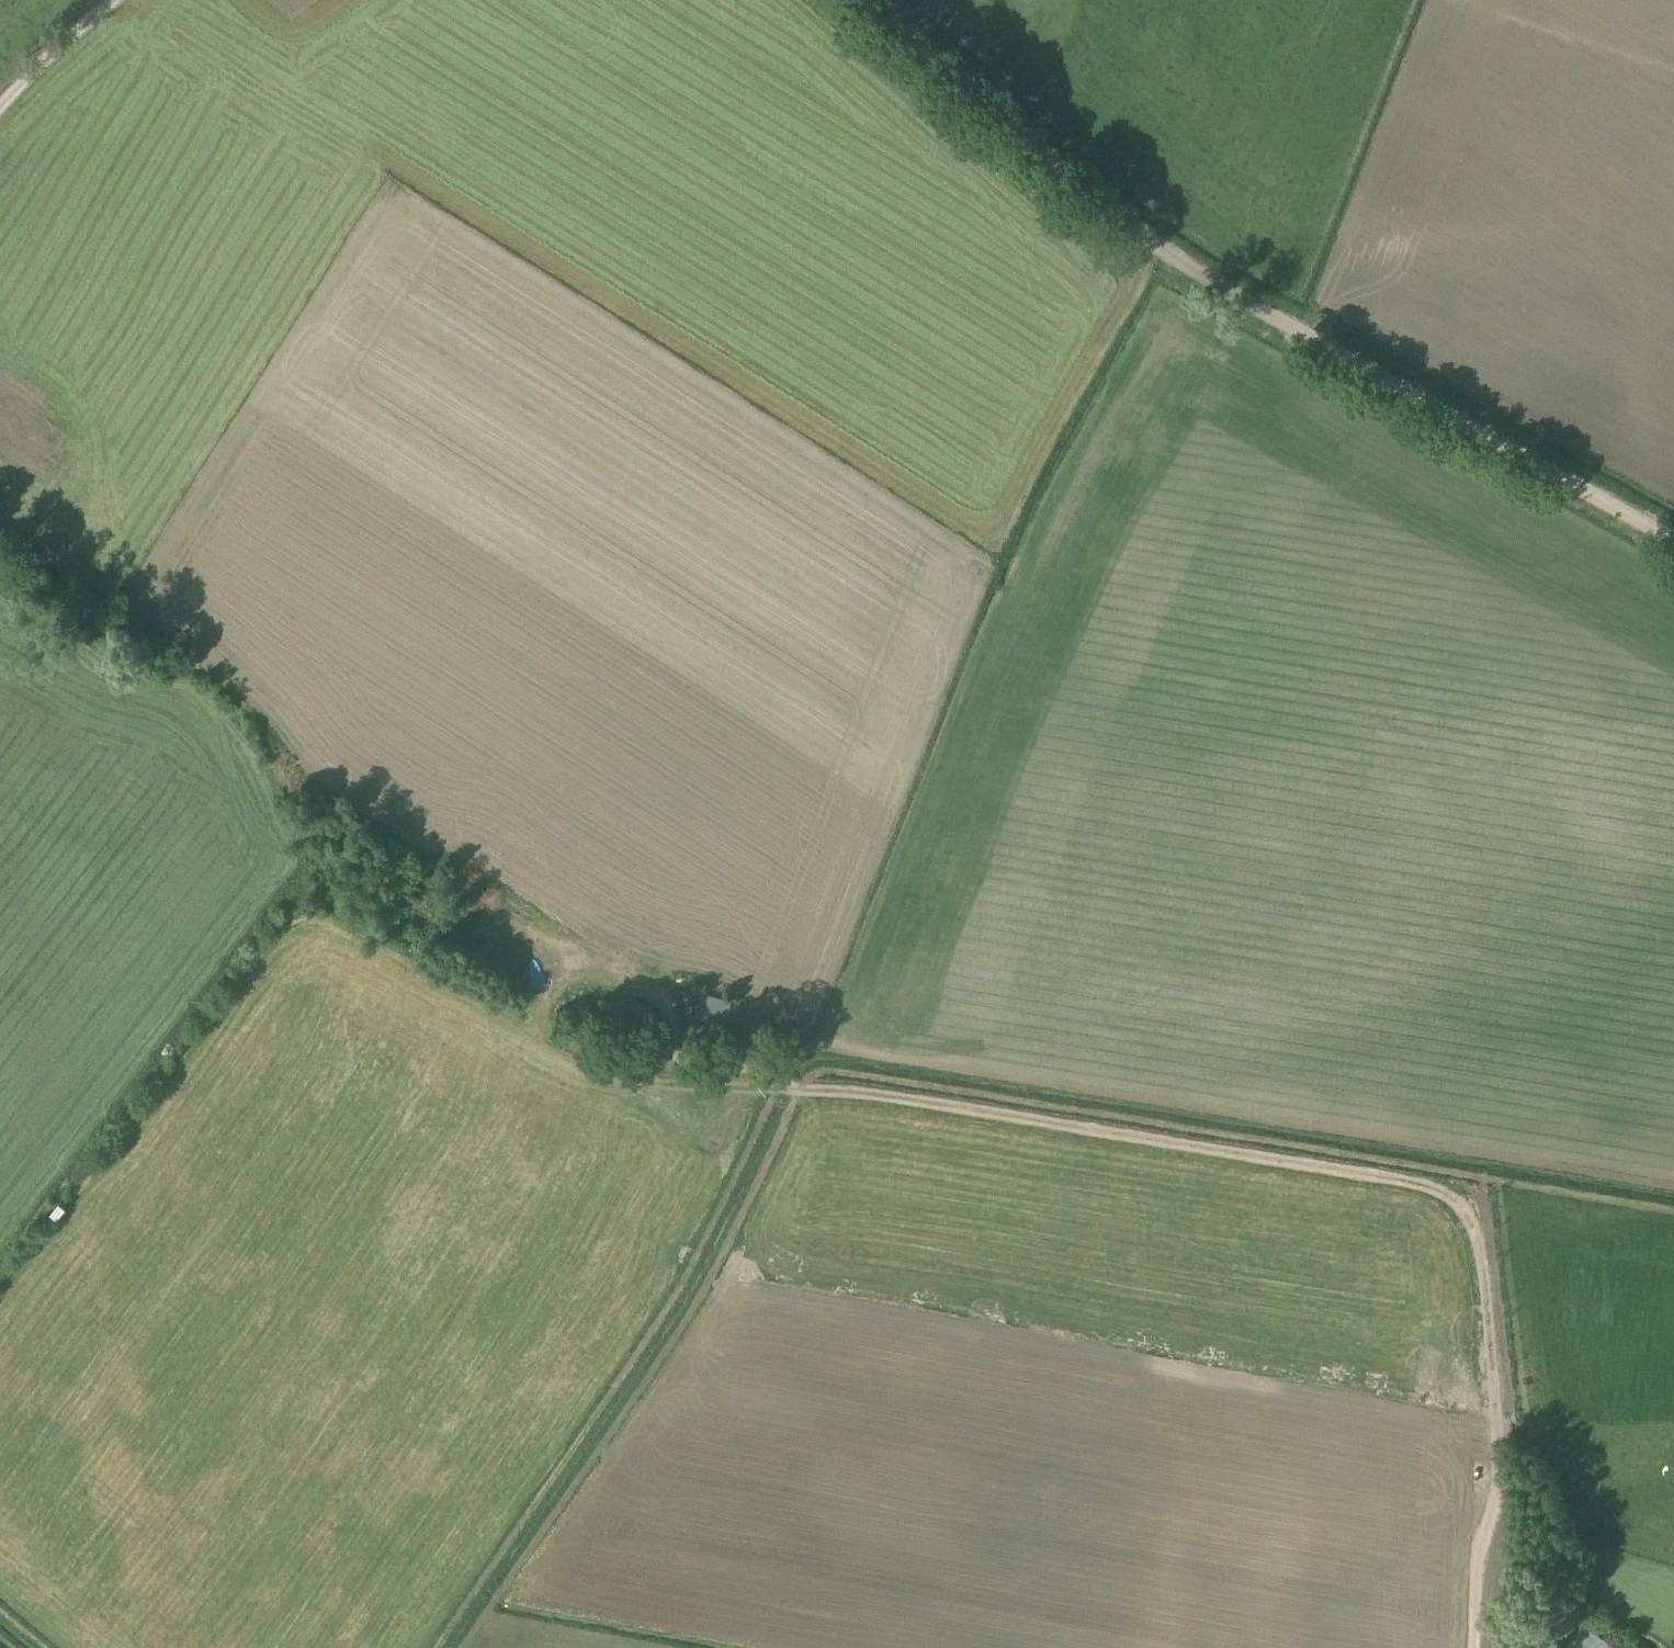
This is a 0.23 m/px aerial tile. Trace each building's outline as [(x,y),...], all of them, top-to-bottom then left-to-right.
[(653,1034),(655,1013),(643,1012),(644,1004),(598,997),(568,990),(562,1011),(594,1019),(593,1026),(614,1030),(611,1047),(627,1051),(630,1032),(640,1033),(653,1034)] [(700,992),(693,1019),(724,1027),(731,1001),(700,992)] [(690,1053),(704,1053),(704,1040),(702,1039),(703,1024),(692,1023),(690,1053)]
